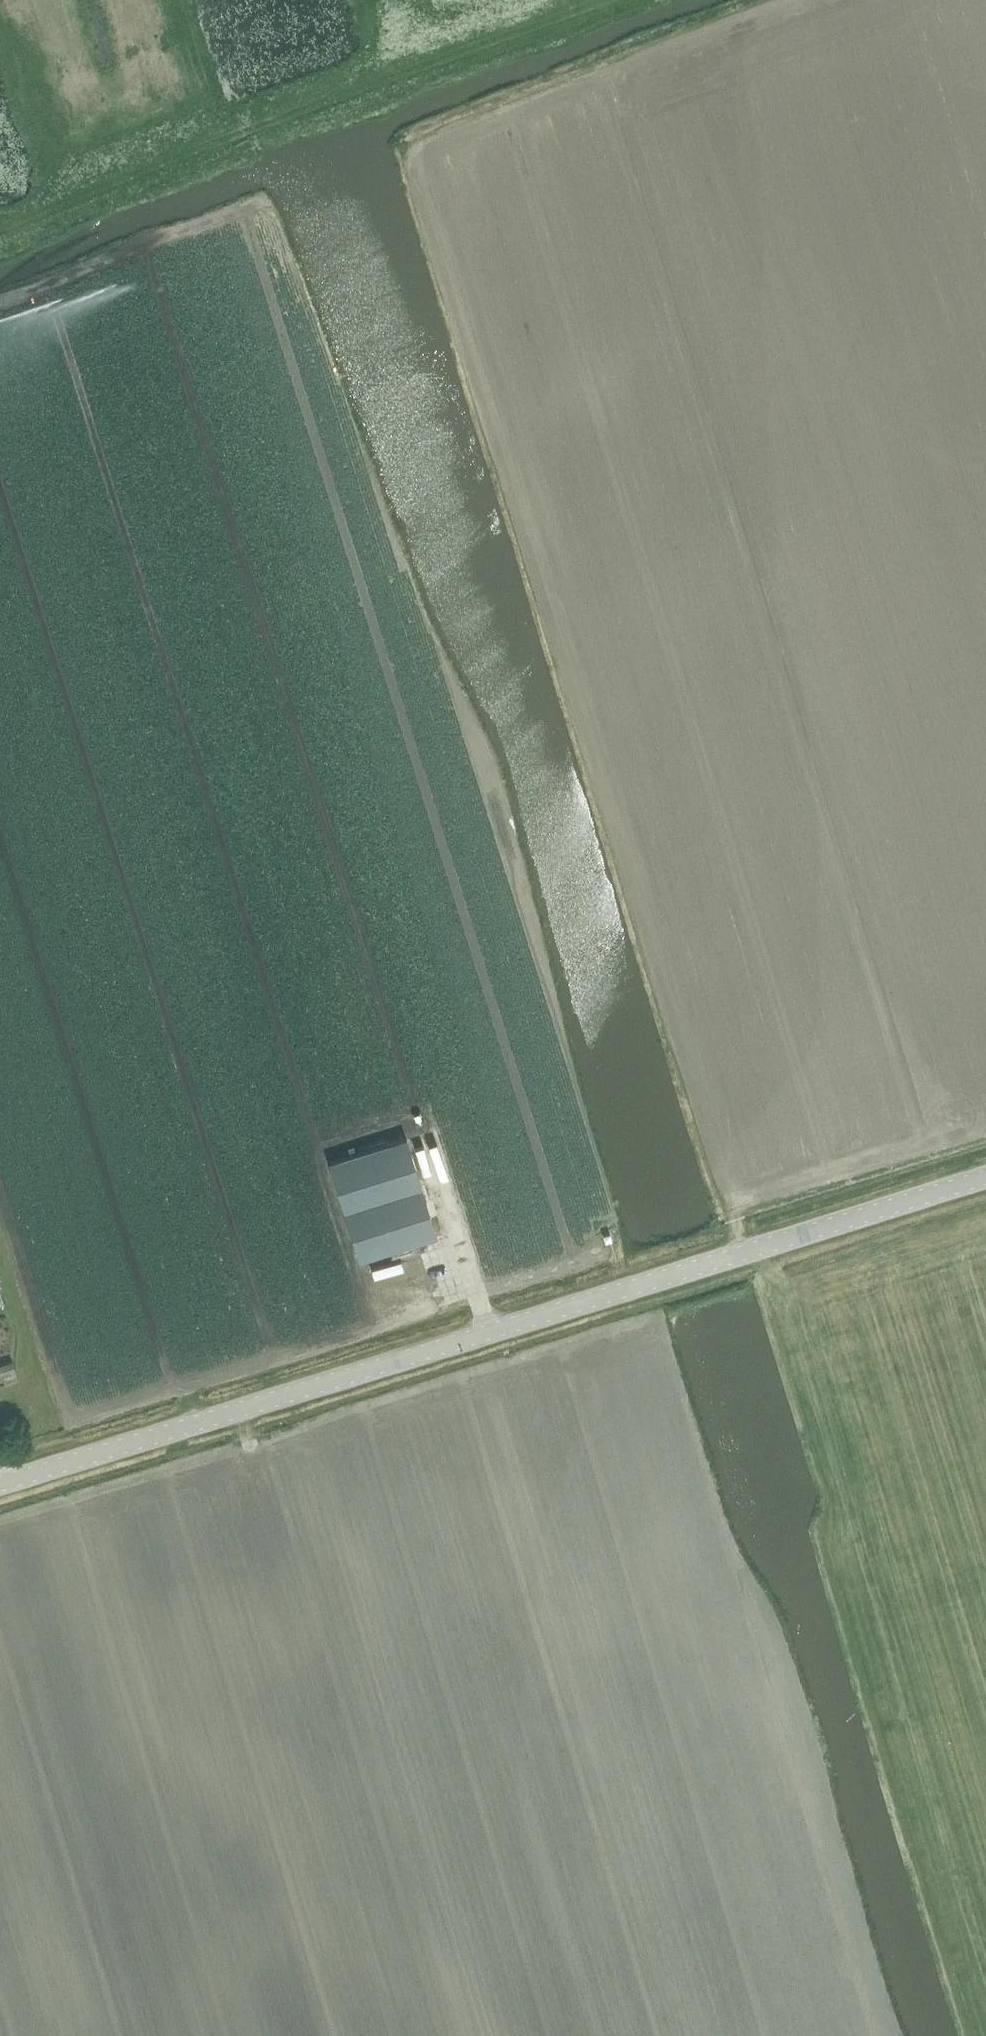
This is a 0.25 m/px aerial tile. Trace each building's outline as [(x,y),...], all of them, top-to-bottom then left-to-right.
[(330,1163),(360,1258),(436,1234),(406,1139),(330,1163)] [(23,1336),(21,1328),(19,1323),(17,1319),(12,1315),(8,1313),(2,1311),(0,1311),(0,1362),(5,1361),(10,1359),(14,1356),(18,1352),(21,1347),(23,1340),(23,1336)]
